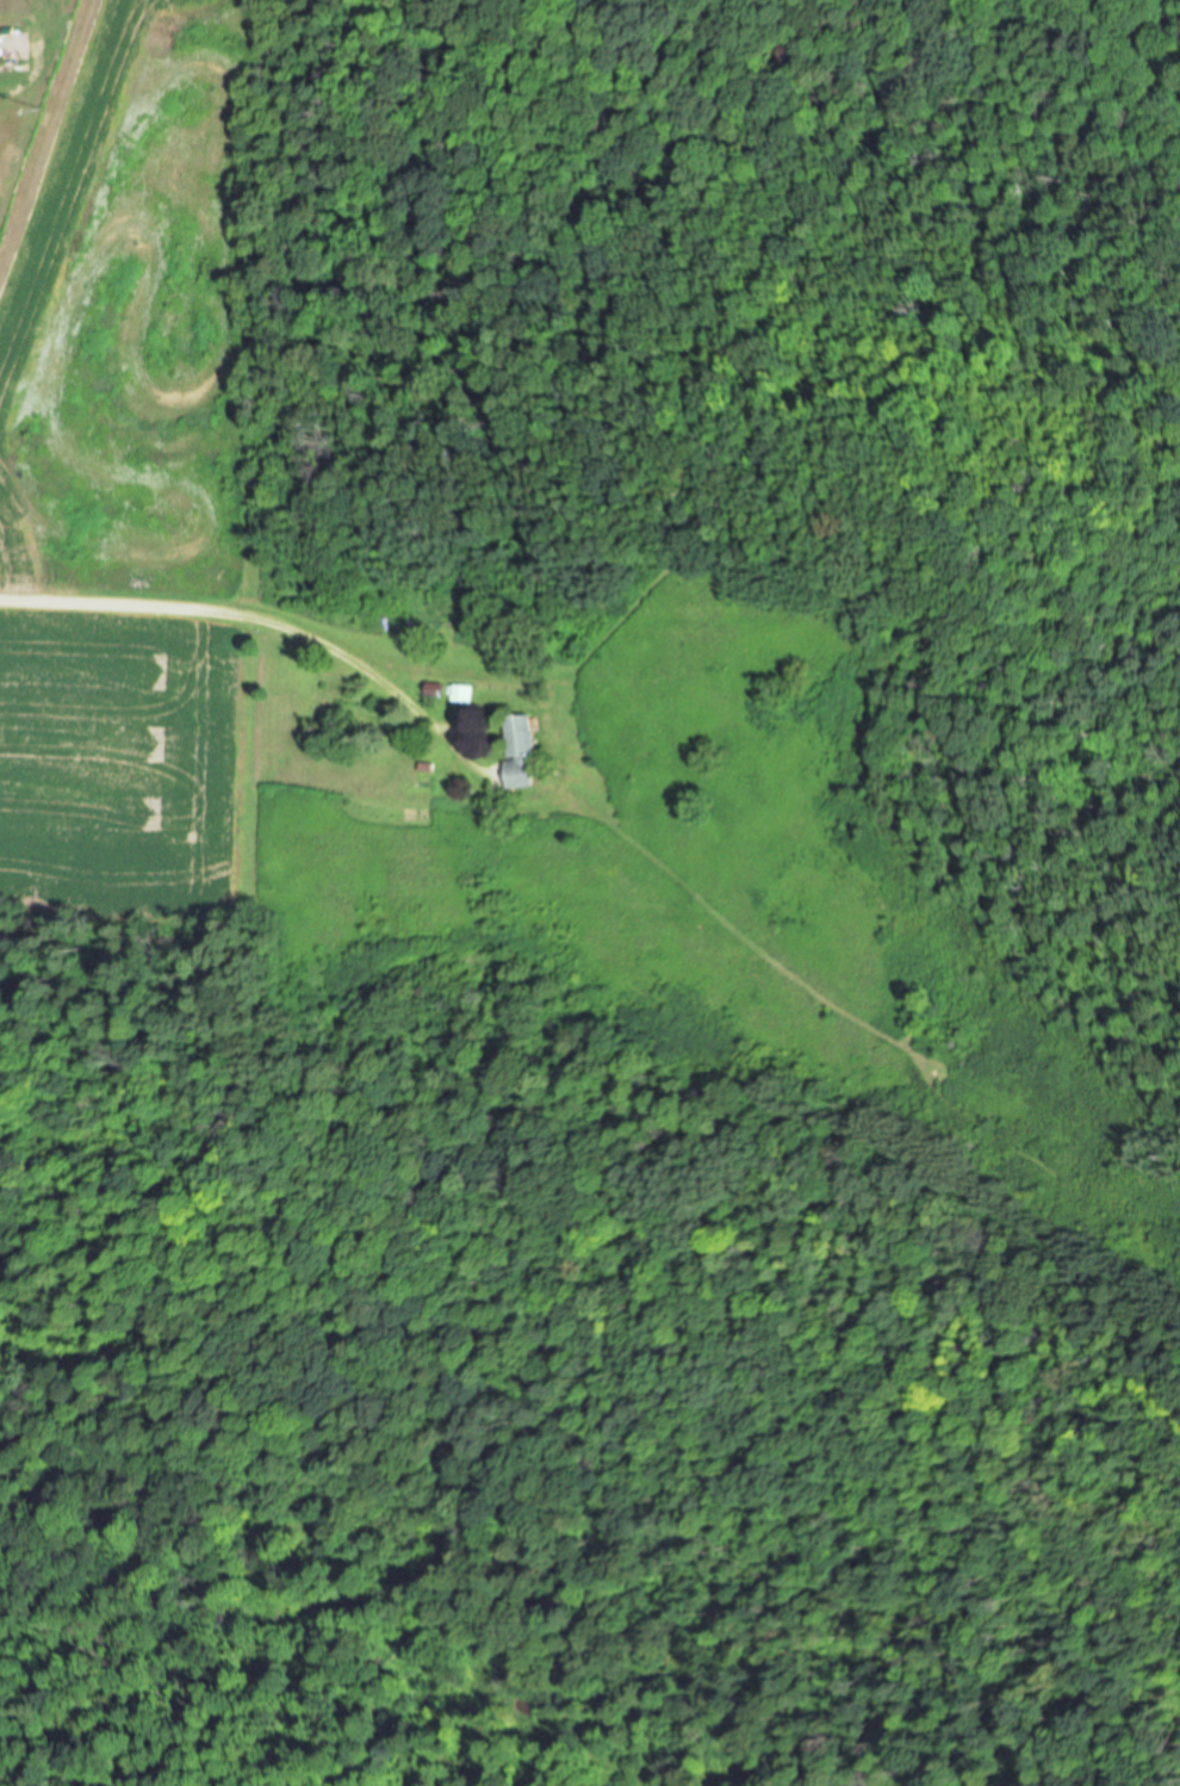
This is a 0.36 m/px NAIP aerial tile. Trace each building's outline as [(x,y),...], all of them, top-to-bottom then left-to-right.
[(534,715),(505,718),(512,789),(541,787),(534,715)]
